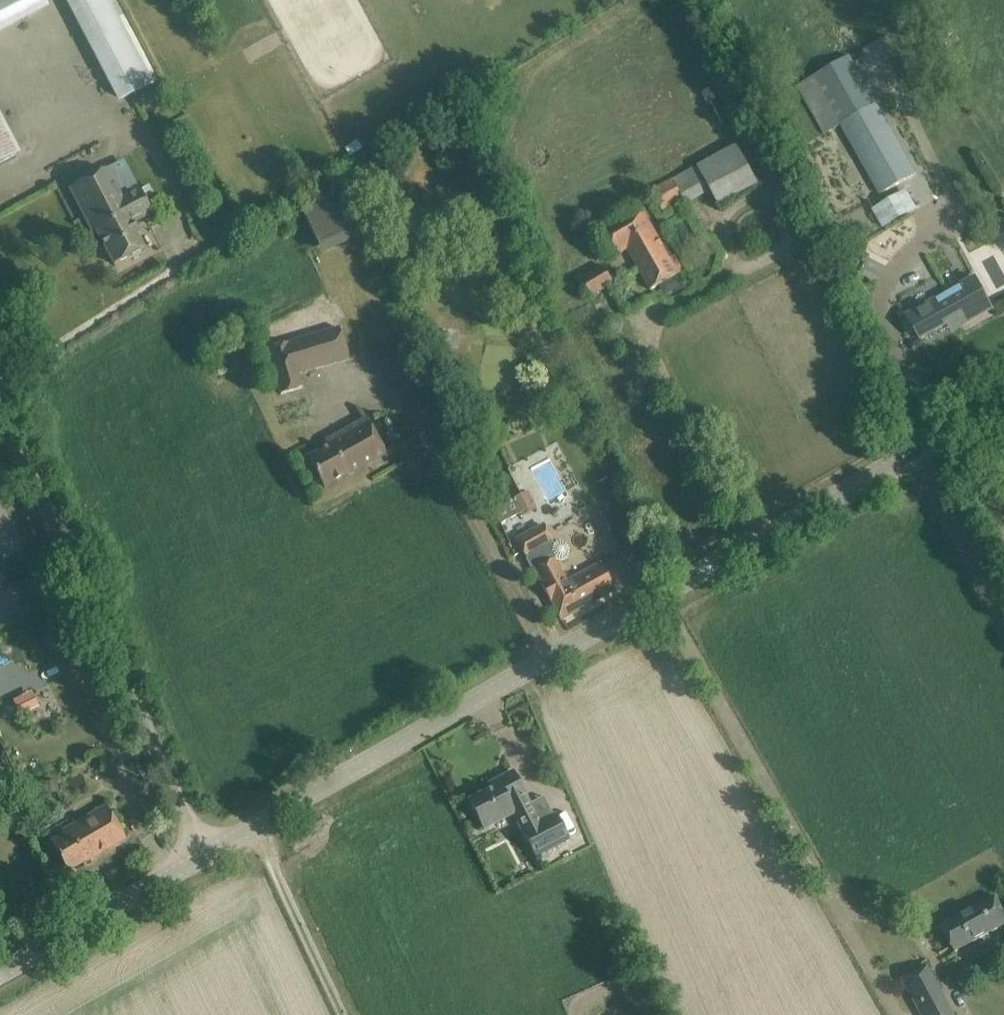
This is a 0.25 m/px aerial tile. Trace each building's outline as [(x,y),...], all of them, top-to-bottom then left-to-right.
[(45,4),(43,0),(0,0),(0,28),(45,4)] [(122,99),(151,84),(107,0),(70,0),(122,99)] [(841,123),(880,193),(915,173),(876,104),(841,123)] [(16,155),(0,124),(0,163),(16,155)] [(734,145),(648,188),(661,213),(707,190),(714,205),(755,185),(734,145)] [(119,197),(135,188),(121,161),(106,169),(88,179),(70,188),(93,233),(97,231),(128,215),(119,197)] [(138,186),(135,188),(119,197),(128,215),(97,231),(114,265),(143,250),(135,235),(139,233),(134,223),(152,213),(138,186)] [(864,210),(874,231),(916,210),(906,189),(864,210)] [(316,256),(351,242),(331,195),(297,209),(316,256)] [(607,234),(618,254),(628,249),(651,290),(683,272),(675,256),(670,258),(644,212),(607,234)] [(604,267),(583,279),(593,297),(614,284),(604,267)] [(936,299),(907,315),(921,339),(959,318),(963,325),(992,309),(975,278),(961,286),(964,292),(940,306),(936,299)] [(347,357),(339,327),(267,347),(280,393),(301,386),(297,372),(347,357)] [(435,332),(434,343),(445,344),(445,333),(435,332)] [(367,420),(326,442),(329,447),(308,458),(324,487),(385,453),(367,420)] [(623,491),(605,501),(618,524),(636,514),(623,491)] [(491,508),(499,523),(518,514),(510,499),(491,508)] [(517,540),(526,555),(527,555),(528,556),(527,560),(530,566),(534,567),(535,569),(533,569),(561,619),(615,590),(600,563),(566,581),(554,560),(556,559),(562,561),(569,557),(571,550),(567,543),(559,540),(553,544),(551,541),(552,541),(543,525),(517,540)] [(31,692),(14,700),(20,714),(38,706),(31,692)] [(540,823),(513,771),(488,784),(491,789),(469,800),(484,829),(513,814),(535,856),(569,839),(556,814),(540,823)] [(58,782),(46,782),(46,790),(58,790),(58,782)] [(64,835),(51,843),(68,871),(125,838),(107,806),(62,831),(64,835)] [(995,897),(941,926),(955,952),(1003,925),(1003,912),(995,897)] [(926,966),(903,979),(923,1014),(953,1014),(926,966)]
